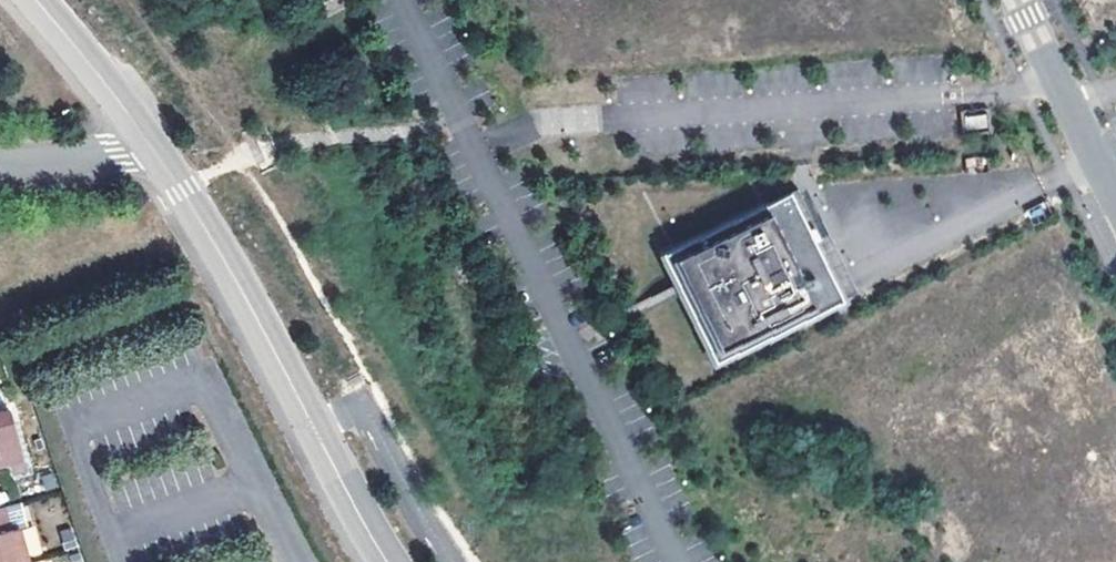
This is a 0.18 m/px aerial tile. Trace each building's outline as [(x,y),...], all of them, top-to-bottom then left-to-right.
[(985,115),(964,117),(965,129),(986,127),(985,115)] [(663,254),(716,361),(858,292),(822,220),(815,224),(797,188),(663,254)] [(2,460),(25,455),(11,403),(0,405),(0,453),(2,460)] [(0,507),(0,561),(32,561),(21,522),(12,525),(6,505),(0,507)]
